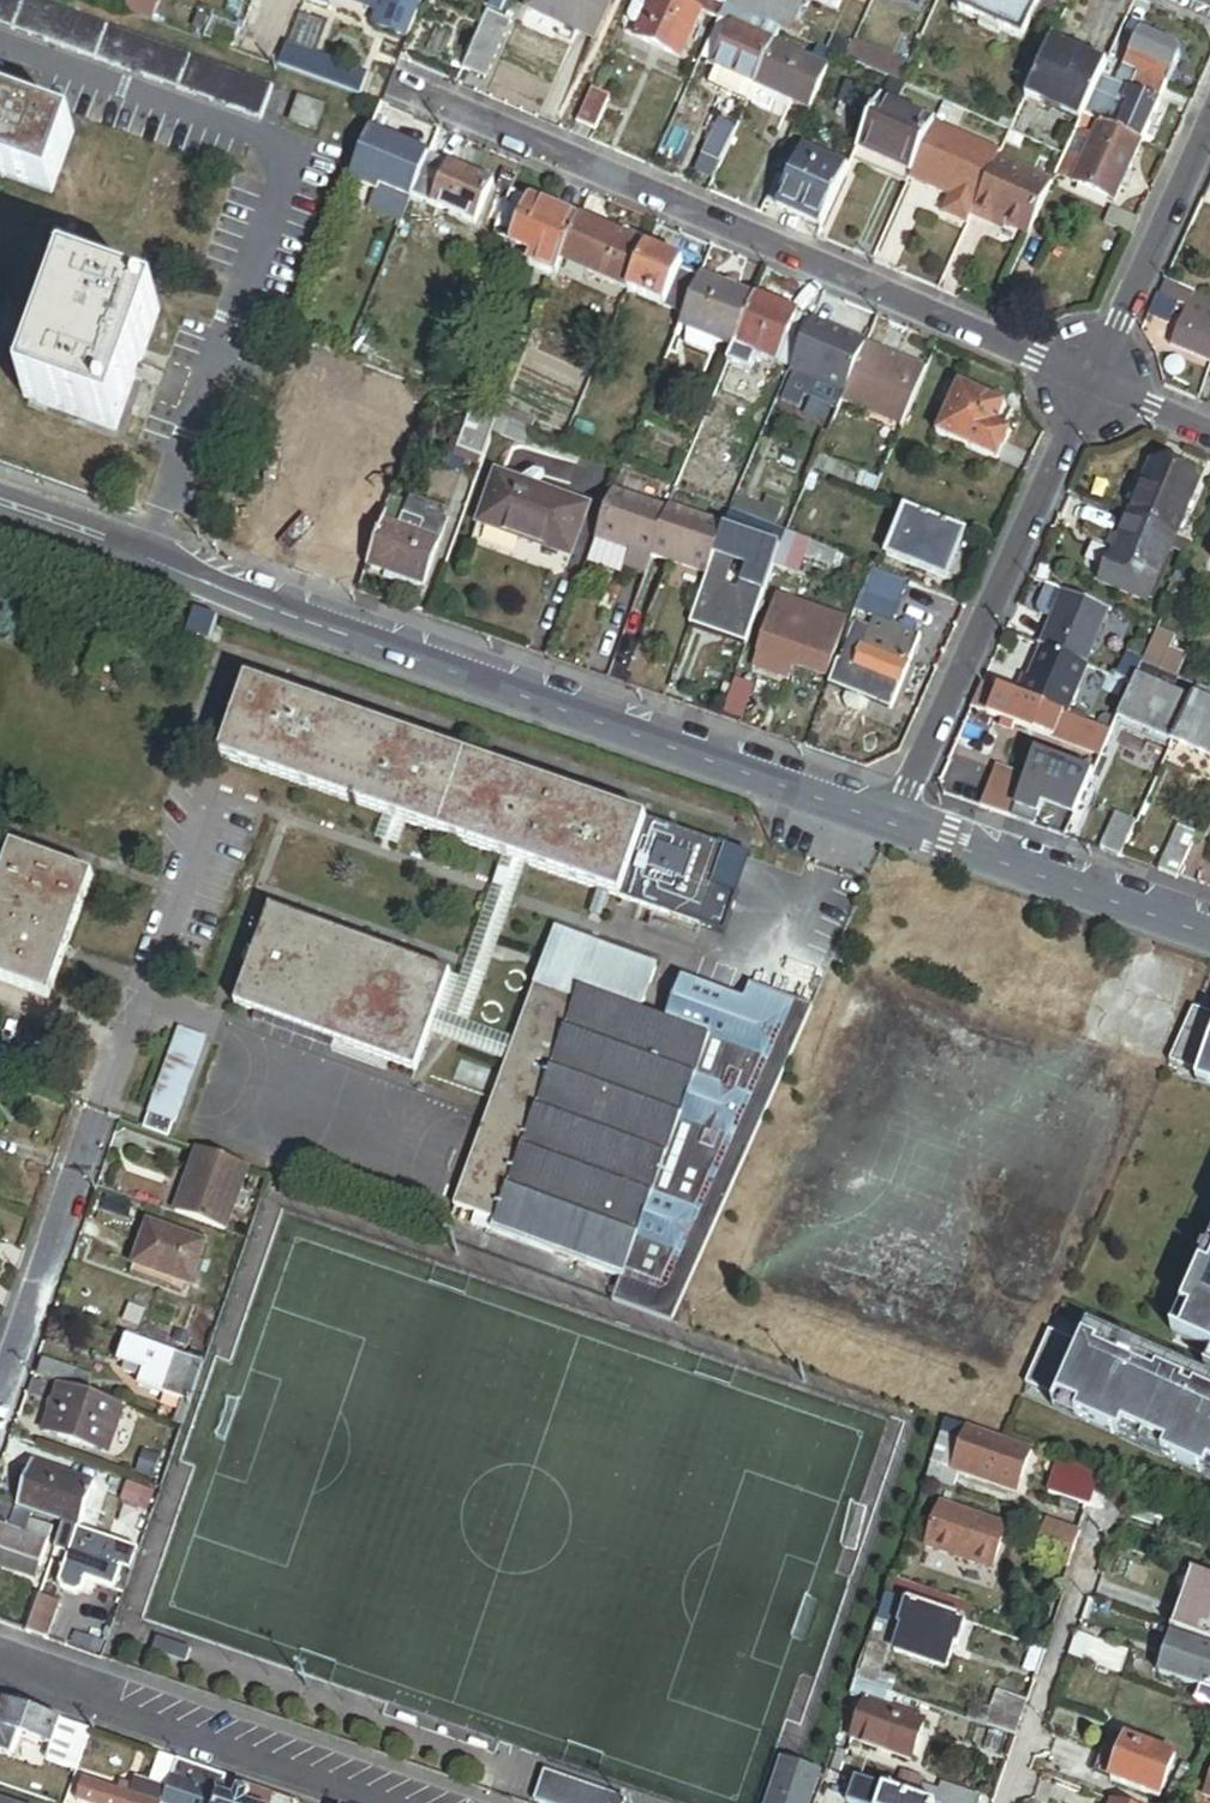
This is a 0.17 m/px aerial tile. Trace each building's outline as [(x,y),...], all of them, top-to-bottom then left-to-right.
[(259,119),(272,85),(34,0),(0,0),(0,27),(259,119)] [(124,15),(149,24),(158,0),(129,0),(124,15)] [(304,2),(324,9),(327,0),(305,0),(304,2)] [(383,14),(379,27),(410,39),(414,29),(385,17),(392,2),(387,0),(343,0),(383,14)] [(426,0),(392,0),(392,2),(385,17),(414,29),(426,0)] [(616,0),(542,0),(535,14),(597,42),(616,0)] [(680,5),(669,0),(654,0),(651,8),(643,27),(636,41),(681,61),(702,14),(680,5)] [(706,0),(682,0),(680,5),(702,14),(718,21),(724,8),(706,0)] [(724,8),(728,0),(706,0),(724,8)] [(783,0),(728,0),(724,8),(779,32),(790,37),(803,9),(783,0)] [(834,11),(838,0),(810,0),(834,11)] [(1042,0),(967,0),(960,17),(979,25),(977,30),(998,40),(1000,35),(1022,45),(1031,24),(1042,0)] [(1058,0),(1042,0),(1031,24),(1049,32),(1063,2),(1058,0)] [(643,27),(651,8),(642,3),(636,5),(630,18),(633,23),(643,27)] [(779,32),(724,8),(718,21),(731,27),(774,46),(779,32)] [(514,22),(495,14),(487,30),(506,39),(514,22)] [(212,21),(199,16),(193,32),(206,37),(212,21)] [(206,37),(205,40),(233,50),(239,31),(212,21),(206,37)] [(731,27),(718,21),(699,62),(714,68),(731,27)] [(774,46),(731,27),(714,68),(715,69),(756,87),(774,46)] [(468,73),(487,30),(482,28),(457,85),(462,87),(468,73)] [(506,39),(487,30),(468,73),(487,82),(506,39)] [(1131,94),(1159,107),(1180,61),(1176,50),(1142,34),(1125,70),(1139,76),(1131,94)] [(834,57),(845,61),(852,45),(838,40),(836,46),(829,43),(825,53),(834,57)] [(900,85),(908,67),(853,42),(852,45),(845,61),(889,80),(900,85)] [(1105,68),(1051,43),(1026,98),(1080,122),(1082,117),(1100,79),(1105,68)] [(810,62),(774,46),(756,87),(777,97),(811,111),(829,70),(810,62)] [(825,53),(816,48),(810,62),(829,70),(834,57),(825,53)] [(286,49),(279,69),(359,98),(366,78),(286,49)] [(748,106),(756,87),(715,69),(707,88),(748,106)] [(1125,70),(1118,87),(1112,99),(1126,106),(1131,94),(1139,76),(1125,70)] [(1118,87),(1100,79),(1082,117),(1100,125),(1112,99),(1118,87)] [(900,85),(889,80),(879,101),(897,109),(907,88),(900,85)] [(756,87),(748,106),(770,115),(777,97),(756,87)] [(612,97),(594,89),(578,125),(596,134),(612,97)] [(1114,132),(1143,145),(1150,127),(1153,121),(1159,107),(1131,94),(1126,106),(1114,132)] [(1100,125),(1114,132),(1126,106),(1112,99),(1100,125)] [(299,100),(291,124),(316,132),(324,109),(299,100)] [(897,109),(879,101),(858,150),(914,176),(936,126),(897,109)] [(1082,117),(1080,122),(1055,177),(1073,185),(1100,125),(1082,117)] [(0,119),(0,190),(62,212),(83,148),(0,119)] [(1003,150),(938,121),(936,126),(914,176),(912,180),(951,198),(944,214),(969,226),(997,164),(1003,150)] [(1160,124),(1153,121),(1150,127),(1157,130),(1160,124)] [(1128,176),(1143,145),(1114,132),(1100,125),(1073,185),(1115,204),(1122,189),(1128,176)] [(703,159),(721,168),(734,137),(716,128),(703,159)] [(373,131),(362,156),(420,180),(429,158),(430,155),(373,131)] [(914,176),(858,150),(854,159),(910,184),(912,180),(914,176)] [(362,156),(354,176),(412,199),(420,180),(362,156)] [(420,180),(412,199),(476,226),(494,185),(429,158),(420,180)] [(790,213),(811,166),(800,161),(779,208),(790,213)] [(1051,189),(997,164),(969,226),(988,234),(991,226),(1002,232),(1028,243),(1051,189)] [(823,228),(844,181),(811,166),(790,213),(823,228)] [(1135,179),(1128,176),(1122,189),(1129,193),(1135,179)] [(530,200),(512,193),(493,238),(510,245),(530,200)] [(580,222),(530,200),(510,245),(539,258),(535,266),(557,276),(562,263),(580,222)] [(1134,232),(1139,221),(1113,209),(1108,220),(1134,232)] [(1131,238),(1134,232),(1108,220),(1105,226),(1131,238)] [(647,250),(580,222),(562,263),(629,291),(647,250)] [(991,226),(988,234),(999,239),(1002,232),(991,226)] [(683,266),(647,250),(629,291),(683,315),(695,288),(697,282),(679,274),(683,266)] [(1194,295),(1164,282),(1156,298),(1187,312),(1194,295)] [(60,284),(17,404),(110,437),(152,316),(60,284)] [(695,288),(683,315),(677,330),(689,335),(713,345),(733,354),(736,347),(754,305),(735,297),(732,304),(721,299),(695,288)] [(725,289),(721,299),(732,304),(735,297),(736,294),(725,289)] [(1194,295),(1187,312),(1185,315),(1209,327),(1209,302),(1194,295)] [(797,315),(757,298),(754,305),(736,347),(757,356),(776,364),(797,315)] [(812,321),(797,315),(776,364),(791,370),(808,330),(811,323),(812,321)] [(1208,368),(1209,364),(1209,327),(1185,315),(1170,350),(1208,368)] [(831,332),(811,323),(808,330),(828,339),(831,332)] [(843,398),(865,346),(831,332),(828,339),(808,330),(791,370),(789,375),(810,384),(843,398)] [(713,345),(689,335),(684,347),(708,357),(713,345)] [(925,372),(865,346),(843,398),(903,424),(925,372)] [(736,347),(733,354),(728,366),(748,375),(757,356),(736,347)] [(843,398),(810,384),(802,402),(836,416),(843,398)] [(959,384),(936,434),(997,462),(1011,432),(998,426),(1007,406),(959,384)] [(391,391),(388,399),(399,403),(402,396),(391,391)] [(399,403),(388,399),(383,411),(395,415),(399,403)] [(500,413),(495,422),(512,429),(523,433),(527,423),(500,413)] [(461,447),(483,456),(490,436),(495,422),(474,414),(461,447)] [(512,429),(495,422),(490,436),(519,447),(523,433),(512,429)] [(864,482),(815,462),(811,473),(860,493),(864,482)] [(1148,464),(1125,518),(1173,537),(1195,483),(1148,464)] [(494,478),(477,526),(565,558),(583,509),(534,492),(539,476),(531,472),(519,479),(516,486),(494,478)] [(609,495),(593,540),(629,553),(650,560),(651,557),(666,515),(609,495)] [(373,497),(368,511),(385,517),(390,503),(373,497)] [(318,553),(366,571),(381,527),(385,517),(368,511),(337,500),(318,553)] [(385,517),(381,527),(398,533),(404,517),(444,531),(445,528),(424,520),(426,514),(391,501),(390,503),(385,517)] [(667,511),(666,515),(651,557),(706,576),(722,532),(722,530),(667,511)] [(945,581),(964,535),(904,511),(885,557),(945,581)] [(742,517),(728,512),(724,524),(737,529),(742,517)] [(381,527),(366,571),(422,591),(444,531),(404,517),(398,533),(381,527)] [(786,534),(742,517),(737,529),(781,546),(786,534)] [(1173,537),(1125,518),(1116,540),(1111,553),(1100,580),(1148,600),(1168,552),(1174,538),(1173,537)] [(732,555),(722,532),(706,576),(689,624),(720,589),(732,555)] [(779,552),(722,532),(732,555),(751,561),(779,552)] [(1111,553),(1116,540),(1105,536),(1100,548),(1111,553)] [(1192,546),(1174,538),(1168,552),(1186,559),(1192,546)] [(629,553),(593,540),(584,563),(621,576),(623,569),(629,553)] [(779,552),(751,561),(739,595),(747,644),(779,552)] [(650,560),(629,553),(623,569),(644,576),(650,560)] [(873,576),(863,601),(892,612),(902,587),(873,576)] [(720,589),(689,624),(747,644),(739,595),(720,589)] [(1109,609),(1065,591),(1042,646),(1083,663),(1087,664),(1109,609)] [(854,625),(867,630),(871,620),(886,627),(892,612),(863,601),(854,625)] [(210,617),(186,610),(180,633),(197,638),(202,640),(210,617)] [(804,669),(818,629),(771,612),(757,652),(768,656),(790,664),(804,669)] [(850,636),(839,665),(897,688),(916,638),(886,627),(871,620),(867,630),(863,641),(850,636)] [(1174,635),(1156,628),(1142,657),(1139,664),(1158,672),(1167,650),(1174,635)] [(841,637),(818,629),(804,669),(826,677),(841,637)] [(1023,677),(1016,695),(1063,714),(1083,663),(1042,646),(1028,679),(1023,677)] [(1139,664),(1142,657),(1124,650),(1114,676),(1131,682),(1139,664)] [(1167,650),(1158,672),(1175,678),(1184,657),(1167,650)] [(790,664),(768,656),(763,670),(785,678),(790,664)] [(740,663),(729,693),(746,699),(757,669),(740,663)] [(839,665),(836,664),(826,689),(848,697),(868,705),(887,713),(897,688),(839,665)] [(1175,678),(1158,672),(1139,664),(1131,682),(1114,718),(1170,742),(1194,687),(1175,678)] [(220,760),(702,927),(717,885),(729,851),(246,684),(220,760)] [(1016,695),(993,687),(984,711),(1014,724),(1024,728),(1049,739),(1097,757),(1109,731),(1063,714),(1016,695)] [(1194,687),(1170,742),(1208,760),(1209,756),(1209,693),(1194,687)] [(868,705),(848,697),(846,701),(847,708),(860,713),(866,710),(868,705)] [(1024,728),(1014,724),(1012,729),(1022,733),(1024,728)] [(1032,751),(1023,777),(1008,818),(1031,826),(1039,803),(1071,815),(1090,772),(1032,751)] [(1008,818),(1023,777),(993,767),(978,807),(1008,818)] [(1111,815),(1095,850),(1117,859),(1132,826),(1111,815)] [(1176,827),(1157,871),(1175,879),(1195,836),(1176,827)] [(0,879),(0,986),(48,1003),(93,880),(11,850),(0,879)] [(740,894),(752,859),(729,851),(717,885),(740,894)] [(726,936),(740,894),(717,885),(702,927),(726,936)] [(233,1012),(254,1019),(333,1047),(415,1076),(450,977),(268,913),(233,1012)] [(554,931),(533,988),(576,1003),(579,994),(639,1016),(657,968),(554,931)] [(672,1316),(815,995),(756,974),(745,1005),(741,1017),(724,1011),(728,999),(696,987),(689,1008),(681,1030),(664,1024),(639,1016),(579,994),(576,1003),(533,988),(456,1204),(499,1220),(495,1231),(623,1275),(616,1297),(672,1316)] [(689,1008),(696,987),(680,981),(672,1002),(689,1008)] [(741,1017),(745,1005),(728,999),(724,1011),(741,1017)] [(681,1030),(689,1008),(672,1002),(664,1024),(681,1030)] [(1192,1008),(1169,1061),(1201,1073),(1197,1083),(1209,1088),(1209,1014),(1192,1008)] [(333,1047),(254,1019),(253,1024),(331,1052),(333,1047)] [(180,1034),(151,1118),(176,1126),(205,1042),(180,1034)] [(249,1169),(203,1153),(181,1217),(227,1233),(249,1169)] [(143,1236),(128,1281),(195,1303),(210,1258),(143,1236)] [(1209,1274),(1200,1270),(1182,1310),(1191,1314),(1180,1339),(1209,1353),(1209,1272),(1209,1274)] [(1156,1375),(1154,1380),(1131,1369),(1132,1367),(1120,1361),(1119,1363),(1096,1352),(1099,1346),(1085,1340),(1082,1345),(1050,1329),(1026,1382),(1059,1398),(1083,1410),(1078,1420),(1122,1441),(1127,1432),(1148,1442),(1172,1454),(1167,1464),(1209,1485),(1209,1484),(1209,1401),(1156,1375)] [(162,1396),(176,1355),(130,1339),(121,1363),(128,1366),(147,1372),(144,1381),(141,1388),(162,1396)] [(189,1409),(204,1365),(176,1355),(162,1396),(173,1403),(183,1407),(189,1409)] [(45,1362),(39,1377),(62,1385),(69,1388),(75,1372),(45,1362)] [(125,1375),(144,1381),(147,1372),(128,1366),(125,1375)] [(69,1388),(62,1385),(44,1434),(109,1457),(127,1409),(69,1388)] [(183,1428),(189,1409),(183,1407),(176,1426),(183,1428)] [(959,1421),(945,1416),(940,1431),(955,1436),(959,1421)] [(1020,1476),(1029,1448),(959,1421),(955,1436),(949,1453),(944,1466),(962,1472),(1015,1490),(1020,1476)] [(955,1436),(940,1431),(934,1448),(949,1453),(955,1436)] [(924,1478),(956,1489),(962,1472),(944,1466),(949,1453),(934,1448),(924,1478)] [(1075,1495),(1084,1471),(1029,1448),(1020,1476),(1075,1495)] [(30,1465),(15,1509),(34,1515),(64,1526),(79,1531),(94,1487),(30,1465)] [(153,1513),(158,1496),(131,1487),(125,1503),(153,1513)] [(1127,1501),(1122,1516),(1154,1527),(1159,1512),(1127,1501)] [(0,1504),(0,1527),(7,1530),(15,1509),(0,1504)] [(951,1506),(937,1550),(987,1566),(1001,1522),(951,1506)] [(15,1509),(7,1530),(0,1527),(0,1552),(42,1567),(53,1534),(30,1526),(34,1515),(15,1509)] [(53,1534),(61,1536),(64,1526),(34,1515),(30,1526),(53,1534)] [(1069,1566),(1081,1531),(1044,1519),(1033,1554),(1069,1566)] [(93,1585),(124,1596),(139,1553),(79,1531),(64,1526),(61,1536),(58,1542),(72,1548),(59,1585),(62,1592),(76,1597),(82,1595),(87,1582),(93,1585)] [(1194,1573),(1173,1629),(1209,1644),(1209,1579),(1194,1573)] [(970,1603),(891,1575),(885,1592),(964,1620),(970,1603)] [(89,1597),(93,1585),(87,1582),(82,1595),(89,1597)] [(39,1597),(47,1600),(49,1593),(42,1590),(39,1597)] [(964,1620),(885,1592),(856,1678),(891,1691),(895,1677),(879,1671),(886,1652),(878,1649),(888,1621),(915,1630),(925,1633),(956,1644),(964,1620)] [(39,1597),(23,1640),(39,1646),(55,1603),(47,1600),(39,1597)] [(922,1642),(925,1633),(915,1630),(912,1638),(922,1642)] [(1087,1636),(1079,1656),(1117,1671),(1124,1650),(1087,1636)] [(1035,1667),(1043,1646),(1031,1642),(1024,1663),(1035,1667)] [(1209,1681),(1209,1652),(1195,1645),(1181,1683),(1198,1689),(1195,1696),(1203,1699),(1209,1681)] [(891,1691),(856,1678),(851,1692),(865,1698),(889,1706),(893,1692),(891,1691)] [(993,1687),(981,1722),(1013,1733),(1025,1699),(993,1687)] [(865,1698),(851,1737),(911,1757),(924,1718),(889,1706),(865,1698)] [(5,1704),(0,1718),(0,1730),(24,1738),(58,1750),(67,1725),(5,1704)] [(90,1733),(67,1725),(58,1750),(52,1768),(75,1776),(90,1733)] [(0,1730),(0,1753),(16,1759),(24,1738),(0,1730)] [(1130,1738),(1112,1780),(1156,1798),(1173,1756),(1130,1738)] [(159,1758),(148,1791),(134,1786),(132,1793),(130,1798),(144,1802),(163,1802),(177,1764),(159,1758)] [(770,1802),(808,1802),(819,1771),(785,1759),(770,1802)] [(177,1764),(163,1802),(219,1802),(226,1781),(177,1764)] [(827,1764),(813,1802),(844,1802),(845,1799),(852,1778),(854,1773),(827,1764)] [(542,1769),(531,1799),(543,1802),(622,1802),(624,1797),(542,1769)] [(845,1799),(857,1802),(870,1802),(875,1786),(852,1778),(845,1799)] [(226,1781),(219,1802),(272,1802),(274,1797),(226,1781)] [(130,1798),(119,1794),(84,1782),(77,1802),(144,1802),(130,1798)] [(939,1788),(921,1782),(917,1795),(934,1801),(939,1788)] [(883,1784),(881,1788),(876,1802),(934,1802),(934,1801),(917,1795),(883,1784)] [(934,1801),(940,1802),(977,1802),(979,1797),(941,1784),(939,1788),(934,1801)] [(870,1802),(876,1802),(881,1788),(875,1786),(870,1802)] [(121,1789),(119,1794),(130,1798),(132,1793),(121,1789)]
